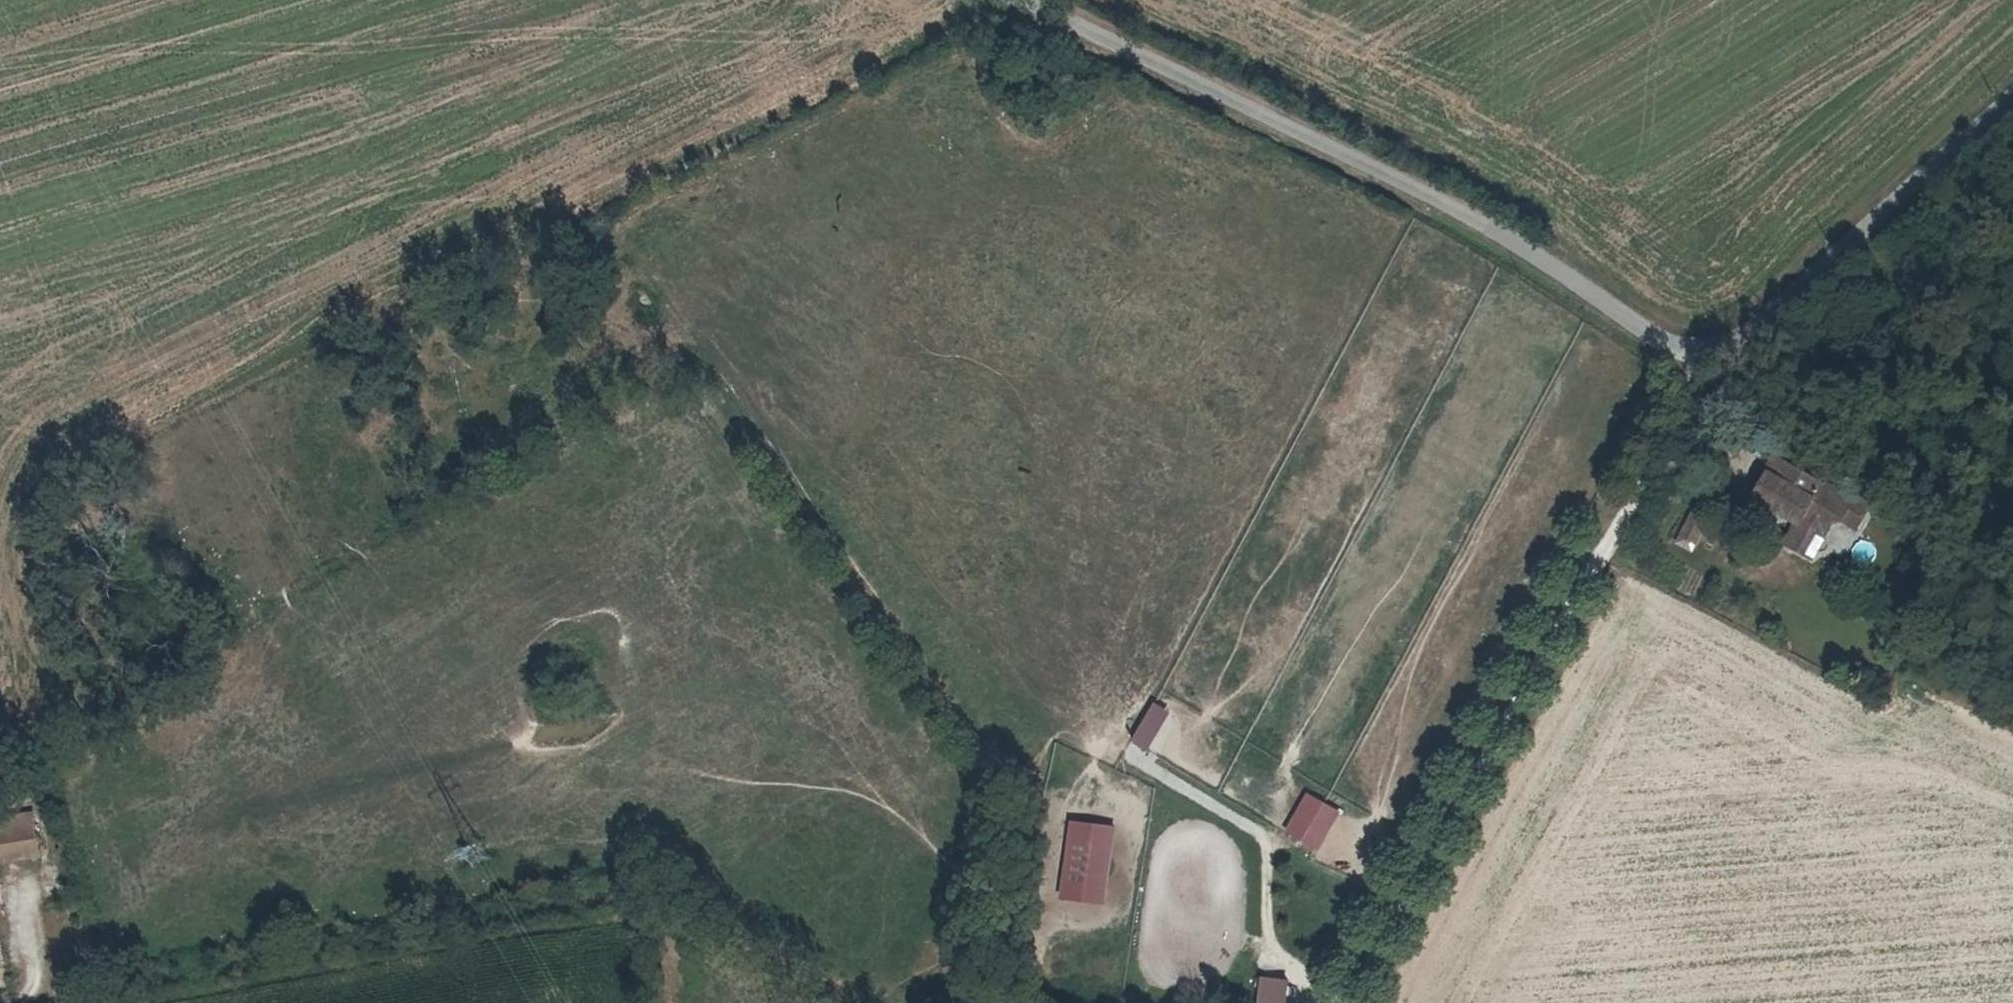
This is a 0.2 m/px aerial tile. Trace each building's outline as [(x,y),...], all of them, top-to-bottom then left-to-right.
[(1762,466),(1771,452),(1767,450),(1759,464),(1762,466)] [(1813,495),(1822,480),(1771,452),(1762,466),(1813,495)] [(1749,489),(1791,512),(1801,517),(1813,495),(1762,466),(1749,489)] [(1843,491),(1822,480),(1813,495),(1801,517),(1791,512),(1779,533),(1794,542),(1806,520),(1817,526),(1825,512),(1834,511),(1849,520),(1862,497),(1845,488),(1843,491)] [(1700,516),(1686,508),(1672,534),(1687,541),(1700,516)] [(1805,548),(1817,526),(1806,520),(1794,542),(1805,548)] [(1149,699),(1129,738),(1147,747),(1167,708),(1149,699)] [(1281,831),(1317,849),(1338,807),(1302,789),(1281,831)] [(1075,821),(1063,900),(1109,908),(1122,828),(1075,821)] [(0,837),(0,869),(39,863),(35,832),(0,837)] [(47,943),(45,913),(32,913),(33,943),(47,943)] [(1253,1002),(1283,1002),(1286,976),(1256,973),(1253,1002)]
